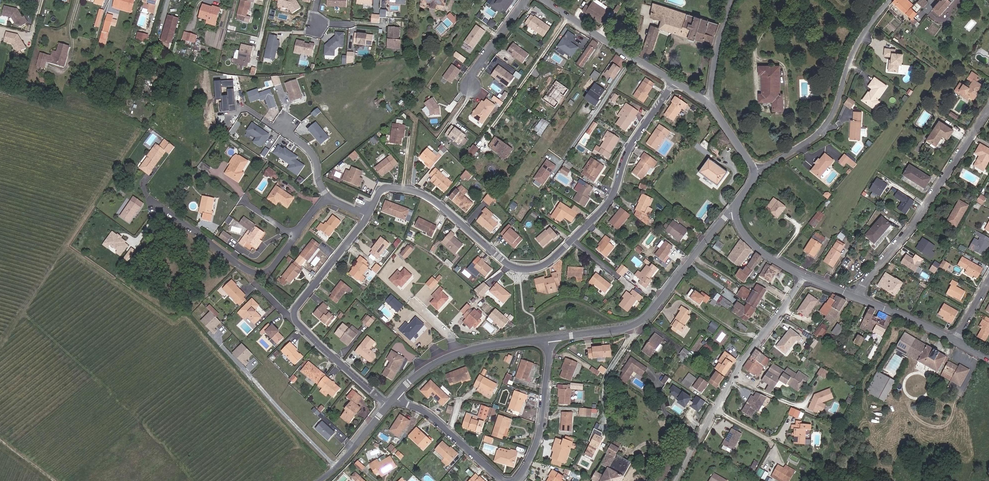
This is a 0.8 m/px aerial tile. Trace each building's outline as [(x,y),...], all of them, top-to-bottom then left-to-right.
[(139,4),(124,0),(122,0),(122,2),(117,1),(115,9),(137,14),(139,4)] [(143,5),(147,6),(147,7),(146,11),(157,15),(161,2),(158,2),(156,1),(153,0),(144,0),(143,5)] [(253,12),(256,2),(257,3),(258,0),(248,0),(244,0),(239,20),(251,23),(253,18),(248,17),(250,11),(253,12)] [(284,2),(284,4),(293,6),(297,14),(306,8),(301,0),(285,0),(284,2)] [(496,3),(498,5),(495,9),(502,14),(503,12),(504,13),(507,14),(512,7),(511,6),(514,0),(499,0),(496,3)] [(913,6),(916,3),(912,0),(896,0),(893,3),(913,17),(911,19),(912,20),(915,17),(920,11),(913,6)] [(954,1),(955,0),(942,0),(936,7),(943,13),(954,1)] [(585,5),(581,11),(601,24),(608,13),(592,2),(588,7),(585,5)] [(495,9),(498,5),(496,3),(495,3),(491,8),(502,16),(504,13),(503,12),(502,14),(495,9)] [(708,46),(713,24),(650,3),(647,17),(650,19),(656,21),(654,27),(648,25),(640,55),(638,54),(637,56),(647,63),(658,29),(708,46)] [(219,28),(224,11),(216,9),(215,11),(210,10),(211,7),(206,6),(202,20),(211,22),(209,26),(219,28)] [(17,26),(23,28),(27,26),(28,22),(26,19),(24,19),(21,12),(19,11),(19,12),(16,12),(16,11),(6,8),(5,17),(14,18),(17,26)] [(137,14),(115,9),(114,12),(136,18),(137,14)] [(457,17),(451,11),(449,13),(455,20),(457,17)] [(384,15),(384,13),(374,12),(373,20),(383,20),(384,15)] [(534,16),(528,24),(531,27),(546,38),(552,29),(537,18),(534,16)] [(164,42),(172,43),(175,19),(166,18),(163,32),(166,32),(164,42)] [(115,21),(109,20),(105,33),(111,34),(112,28),(117,30),(118,25),(114,23),(115,21)] [(405,46),(405,38),(403,37),(404,25),(393,25),(393,29),(395,29),(395,37),(393,37),(392,45),(405,46)] [(477,43),(480,39),(481,39),(486,31),(479,26),(467,43),(474,48),(478,43),(477,43)] [(368,32),(359,31),(359,42),(378,43),(378,32),(370,32),(369,32),(368,32)] [(348,32),(340,32),(340,36),(339,36),(336,40),(335,42),(334,42),(330,45),(330,55),(340,55),(340,49),(343,46),(348,46),(348,32)] [(6,43),(13,45),(15,36),(9,34),(6,43)] [(110,36),(105,34),(102,46),(107,47),(110,36)] [(187,34),(186,42),(197,44),(198,36),(187,34)] [(281,36),(274,34),(268,56),(276,58),(278,57),(279,52),(279,51),(279,48),(281,48),(283,40),(281,40),(281,36)] [(23,42),(21,43),(20,42),(21,40),(19,37),(15,36),(13,45),(19,54),(27,50),(23,42)] [(149,46),(151,39),(144,37),(143,45),(149,46)] [(581,49),(566,39),(560,48),(575,58),(581,49)] [(315,57),(319,45),(314,44),(314,45),(308,44),(309,42),(301,40),(298,52),(315,57)] [(588,53),(593,57),(599,47),(593,43),(590,47),(591,48),(588,53)] [(256,48),(243,45),(240,58),(233,56),(231,62),(239,64),(238,69),(242,70),(243,65),(247,67),(248,63),(250,56),(254,56),(256,48)] [(531,56),(516,45),(508,55),(524,66),(531,56)] [(71,49),(62,46),(60,55),(55,53),(53,59),(43,56),(39,68),(46,70),(48,64),(56,66),(56,64),(66,67),(71,49)] [(902,64),(905,64),(906,54),(897,53),(898,49),(887,48),(886,56),(894,56),(894,59),(894,62),(891,62),(891,71),(901,72),(902,64)] [(582,62),(587,66),(593,57),(588,53),(582,62)] [(625,63),(617,56),(612,62),(614,64),(612,67),(614,68),(612,70),(610,68),(606,75),(611,79),(608,83),(610,84),(613,80),(612,79),(615,75),(617,76),(625,63)] [(584,71),(587,66),(582,62),(578,67),(584,71)] [(463,71),(455,65),(445,78),(454,84),(463,71)] [(784,94),(781,94),(781,66),(770,66),(770,72),(765,72),(765,94),(761,95),(761,101),(775,100),(775,110),(784,109),(784,94)] [(496,73),(494,77),(509,88),(516,78),(501,67),(499,70),(499,72),(498,73),(496,73)] [(596,82),(600,76),(595,73),(591,79),(596,82)] [(972,95),(976,97),(985,84),(980,81),(982,78),(979,77),(974,73),(971,78),(976,81),(972,87),(967,84),(961,93),(970,98),(972,95)] [(876,101),(878,99),(888,85),(877,76),(874,80),(875,81),(871,85),(876,89),(873,93),(871,91),(864,99),(871,104),(874,100),(876,101)] [(645,95),(647,96),(652,89),(648,87),(650,83),(645,79),(634,97),(641,102),(645,95)] [(234,80),(217,80),(218,100),(221,100),(221,111),(237,111),(236,89),(229,89),(229,95),(225,95),(224,87),(234,86),(234,80)] [(304,98),(297,80),(287,84),(294,102),(304,98)] [(560,106),(558,104),(563,97),(566,99),(570,92),(559,84),(555,88),(558,90),(550,101),(547,99),(545,102),(557,111),(560,106)] [(599,101),(605,92),(596,85),(587,98),(598,106),(600,102),(599,101)] [(547,99),(550,101),(558,90),(555,88),(547,99)] [(278,107),(274,95),(271,96),(269,91),(260,94),(259,90),(249,93),(253,103),(261,100),(260,99),(262,98),(263,101),(268,99),(271,110),(278,107)] [(853,107),(858,101),(851,96),(846,102),(853,107)] [(426,104),(431,111),(432,116),(442,115),(441,108),(433,98),(426,104)] [(598,106),(587,98),(586,100),(596,108),(598,106)] [(871,104),(876,107),(881,101),(878,99),(876,101),(874,100),(871,104)] [(665,119),(674,125),(682,112),(685,114),(688,108),(676,100),(672,105),(674,106),(665,119)] [(497,107),(489,101),(486,104),(484,103),(474,117),(484,125),(497,107)] [(631,121),(633,123),(637,117),(635,116),(638,111),(626,104),(623,109),(627,112),(617,127),(624,131),(631,121)] [(852,138),(862,139),(863,110),(856,110),(856,119),(853,119),(852,138)] [(542,117),(534,131),(542,135),(550,122),(542,117)] [(945,134),(950,137),(956,128),(943,119),(930,137),(939,143),(945,134)] [(235,133),(240,124),(237,121),(231,131),(235,133)] [(331,137),(318,122),(310,129),(317,138),(318,138),(320,139),(319,140),(323,144),(331,137)] [(271,135),(254,123),(251,128),(250,128),(248,132),(258,138),(255,143),(263,147),(271,135)] [(391,143),(401,144),(403,128),(405,128),(405,124),(393,123),(391,143)] [(590,138),(597,127),(594,125),(587,136),(590,138)] [(468,136),(455,127),(448,135),(462,145),(464,142),(466,139),(468,136)] [(728,150),(732,148),(716,127),(696,150),(715,163),(727,148),(728,150)] [(648,147),(656,153),(666,139),(667,140),(670,136),(660,129),(657,133),(659,135),(655,141),(653,140),(648,147)] [(611,154),(619,142),(608,134),(601,144),(604,146),(602,150),(598,148),(593,156),(598,159),(601,155),(609,161),(612,157),(611,156),(611,154)] [(377,135),(370,140),(374,144),(380,140),(377,135)] [(497,148),(501,143),(502,141),(499,139),(494,146),(497,148)] [(164,150),(168,145),(163,141),(159,146),(164,150)] [(508,159),(515,150),(502,141),(501,143),(497,148),(502,152),(501,154),(508,159)] [(475,144),(469,153),(474,157),(480,148),(475,144)] [(985,144),(980,153),(984,155),(978,165),(986,169),(988,165),(988,147),(985,144)] [(170,155),(174,150),(168,145),(164,150),(166,151),(170,155)] [(159,146),(155,146),(150,153),(151,154),(145,163),(144,168),(147,171),(149,169),(151,171),(166,151),(164,150),(159,146)] [(297,160),(299,157),(294,153),(293,155),(291,153),(292,152),(287,149),(286,150),(281,146),(276,153),(293,165),(290,169),(300,175),(306,166),(297,160)] [(266,147),(262,154),(266,157),(270,149),(266,147)] [(429,167),(432,170),(443,157),(440,154),(437,157),(428,149),(421,157),(430,165),(429,167)] [(357,151),(350,156),(354,161),(361,156),(357,151)] [(831,167),(836,160),(827,153),(823,159),(818,164),(813,170),(822,177),(823,176),(825,178),(826,177),(829,173),(830,174),(833,170),(833,169),(831,167)] [(847,165),(850,162),(853,158),(849,154),(847,153),(842,160),(847,165)] [(376,168),(383,175),(397,162),(391,155),(376,168)] [(228,171),(231,173),(241,159),(239,157),(232,157),(228,164),(232,166),(228,171)] [(651,170),(654,171),(658,165),(647,158),(634,177),(642,183),(651,170)] [(856,166),(859,163),(853,158),(850,162),(856,166)] [(245,174),(242,172),(248,163),(241,159),(231,173),(228,171),(226,174),(239,183),(245,174)] [(546,183),(559,165),(550,159),(538,177),(546,183)] [(588,174),(595,163),(592,160),(584,172),(588,174)] [(698,177),(718,190),(728,175),(708,162),(698,177)] [(144,168),(145,163),(141,168),(149,174),(151,171),(149,169),(147,171),(144,168)] [(597,163),(595,163),(588,174),(584,172),(582,176),(595,184),(597,181),(596,180),(604,168),(601,166),(597,163)] [(209,171),(211,168),(205,164),(201,169),(205,173),(207,170),(209,171)] [(927,187),(933,177),(913,164),(906,174),(927,187)] [(358,177),(359,178),(362,171),(353,167),(347,180),(355,184),(358,177)] [(447,191),(454,182),(438,169),(433,175),(436,178),(435,179),(441,185),(440,186),(447,191)] [(271,179),(274,174),(268,170),(264,176),(265,178),(267,175),(271,179)] [(473,173),(470,170),(464,176),(468,179),(469,177),(473,173)] [(571,175),(564,170),(562,172),(562,171),(560,174),(568,179),(571,175)] [(882,195),(890,183),(879,176),(872,188),(882,195)] [(570,183),(560,177),(557,181),(567,187),(570,183)] [(584,199),(589,192),(591,194),(594,191),(587,186),(585,189),(579,185),(574,192),(578,195),(574,202),(584,209),(589,202),(587,201),(584,199)] [(280,201),(288,207),(294,199),(276,187),(268,199),(277,206),(280,201)] [(916,199),(900,189),(896,195),(904,200),(900,207),(907,212),(916,199)] [(455,193),(448,200),(459,209),(460,208),(466,214),(471,207),(462,199),(465,195),(460,190),(456,194),(455,193)] [(487,199),(493,204),(498,197),(493,192),(487,199)] [(982,204),(986,197),(980,194),(976,201),(982,204)] [(768,207),(779,216),(788,205),(777,196),(768,207)] [(211,212),(211,209),(213,199),(203,197),(200,214),(204,214),(203,218),(213,219),(213,212),(211,212)] [(132,199),(118,218),(127,225),(135,213),(136,214),(142,206),(132,199)] [(649,221),(643,217),(652,204),(645,200),(642,206),(641,206),(636,213),(637,214),(634,218),(646,227),(649,221)] [(950,221),(959,226),(971,205),(962,200),(950,221)] [(400,215),(409,218),(412,211),(389,201),(385,211),(399,217),(400,215)] [(572,226),(579,218),(562,206),(553,218),(561,224),(564,220),(572,226)] [(491,235),(497,227),(490,221),(493,217),(486,211),(482,214),(485,217),(480,223),(485,228),(484,229),(491,235)] [(611,225),(618,231),(629,217),(621,211),(611,225)] [(813,223),(817,225),(822,219),(818,216),(813,223)] [(867,234),(875,241),(891,223),(882,216),(867,234)] [(336,229),(337,230),(343,222),(336,217),(330,224),(328,223),(327,226),(324,223),(318,231),(322,233),(323,232),(330,237),(336,229)] [(248,230),(239,243),(243,246),(246,243),(253,248),(259,241),(264,234),(254,227),(255,226),(244,218),(239,224),(248,230)] [(428,239),(433,241),(438,231),(420,223),(416,230),(429,236),(428,239)] [(685,236),(687,234),(681,229),(683,228),(680,225),(678,227),(676,225),(672,229),(668,226),(664,223),(661,228),(665,231),(664,232),(680,243),(683,240),(685,242),(688,239),(685,236)] [(517,252),(524,243),(513,233),(513,231),(510,228),(502,237),(512,245),(510,247),(517,252)] [(979,229),(977,233),(982,236),(981,239),(978,237),(973,246),(987,254),(988,250),(988,235),(979,229)] [(556,242),(559,238),(551,230),(548,233),(547,232),(537,242),(544,249),(554,240),(556,242)] [(230,236),(222,231),(218,236),(226,241),(230,236)] [(810,249),(816,253),(826,237),(817,231),(815,234),(814,233),(805,248),(809,251),(810,249)] [(121,257),(128,246),(124,244),(125,243),(119,239),(118,239),(116,238),(116,237),(111,234),(103,247),(107,250),(110,247),(118,252),(117,254),(121,257)] [(456,256),(463,249),(454,241),(456,239),(451,235),(443,245),(456,256)] [(375,255),(381,260),(393,245),(383,238),(374,250),(377,252),(375,255)] [(934,250),(938,246),(927,238),(919,248),(930,256),(934,250)] [(608,259),(615,250),(611,246),(612,244),(606,239),(603,242),(605,243),(603,246),(598,252),(608,259)] [(740,266),(753,250),(742,239),(730,255),(727,253),(725,255),(740,266)] [(310,264),(320,251),(319,250),(322,246),(314,241),(302,257),(310,264)] [(826,259),(834,264),(842,252),(841,251),(845,245),(838,241),(826,259)] [(662,263),(670,253),(669,252),(671,249),(666,245),(655,258),(662,263)] [(401,256),(406,260),(414,250),(409,247),(401,256)] [(127,261),(135,251),(132,248),(124,258),(127,261)] [(923,262),(910,252),(904,260),(918,270),(923,262)] [(754,258),(760,261),(764,256),(758,253),(754,258)] [(981,276),(986,267),(966,256),(962,263),(967,266),(968,265),(971,267),(970,270),(977,274),(981,276)] [(954,261),(947,257),(944,263),(943,265),(950,269),(954,261)] [(354,274),(361,280),(371,267),(368,265),(370,263),(363,258),(360,261),(363,264),(354,274)] [(738,275),(747,281),(760,261),(754,258),(746,270),(745,272),(742,270),(738,275)] [(486,281),(493,274),(484,267),(485,265),(482,263),(481,264),(478,261),(473,266),(476,269),(474,272),(475,273),(476,272),(486,281)] [(763,273),(773,279),(780,267),(781,265),(775,262),(774,264),(769,262),(763,273)] [(375,270),(379,273),(384,267),(380,263),(375,270)] [(302,274),(300,273),(304,269),(298,265),(294,269),(293,268),(282,280),(286,284),(290,287),(296,279),(297,280),(302,274)] [(653,274),(645,267),(640,273),(636,278),(639,281),(636,284),(644,290),(646,287),(645,285),(648,281),(649,280),(653,274)] [(616,275),(621,279),(627,272),(622,268),(616,275)] [(568,277),(583,279),(583,270),(569,269),(568,277)] [(400,285),(403,288),(413,276),(406,270),(403,273),(400,277),(397,275),(392,280),(394,283),(396,281),(400,285)] [(906,281),(889,270),(881,283),(898,294),(906,281)] [(550,293),(559,289),(558,286),(561,285),(558,275),(555,277),(556,280),(547,283),(546,280),(537,283),(540,292),(549,289),(550,293)] [(605,295),(611,289),(597,277),(591,285),(593,287),(594,286),(605,295)] [(965,298),(969,290),(960,285),(962,282),(956,278),(954,282),(955,283),(952,289),(958,293),(958,294),(965,298)] [(333,296),(341,302),(352,287),(344,280),(334,292),(335,293),(333,296)] [(434,291),(440,285),(434,280),(428,286),(434,291)] [(749,300),(757,306),(769,286),(760,281),(754,290),(745,285),(742,288),(739,293),(747,297),(748,296),(750,298),(749,300)] [(243,298),(244,296),(230,283),(222,291),(240,307),(246,301),(243,298)] [(483,294),(488,289),(485,286),(477,292),(484,298),(486,296),(483,294)] [(705,297),(709,299),(711,295),(704,291),(702,294),(693,288),(689,294),(701,303),(705,297)] [(505,307),(512,300),(505,294),(504,295),(498,289),(492,295),(505,307)] [(434,306),(441,312),(451,301),(445,295),(446,293),(443,290),(437,295),(441,299),(437,302),(434,306)] [(399,312),(404,307),(389,292),(383,298),(387,301),(399,312)] [(621,306),(630,312),(638,301),(641,303),(645,299),(636,292),(633,297),(630,295),(626,300),(621,306)] [(729,307),(733,302),(717,292),(713,297),(729,307)] [(821,298),(812,292),(807,299),(809,300),(807,303),(803,309),(810,314),(821,298)] [(840,300),(836,299),(839,295),(835,293),(828,303),(822,311),(829,315),(840,300)] [(833,322),(839,313),(849,299),(843,296),(840,300),(829,315),(827,318),(833,322)] [(262,318),(256,312),(254,310),(256,308),(258,307),(252,300),(238,313),(244,320),(247,317),(255,324),(262,318)] [(397,314),(399,312),(387,301),(385,303),(397,314)] [(736,310),(740,313),(746,305),(739,301),(736,305),(738,307),(736,310)] [(952,318),(956,320),(962,308),(949,301),(944,311),(949,313),(953,316),(952,318)] [(334,321),(337,318),(328,310),(330,308),(324,303),(314,314),(326,323),(331,318),(334,321)] [(751,315),(752,316),(757,307),(749,303),(747,306),(746,305),(740,313),(748,318),(751,315)] [(464,312),(468,316),(474,310),(470,306),(464,312)] [(688,314),(690,311),(683,306),(681,309),(682,310),(681,311),(684,313),(690,318),(691,316),(688,314)] [(879,323),(875,322),(872,320),(875,314),(877,309),(871,306),(862,326),(868,330),(869,328),(875,331),(879,323)] [(891,324),(885,321),(888,313),(881,310),(879,315),(882,316),(879,323),(875,331),(885,335),(891,324)] [(498,325),(505,331),(512,323),(499,311),(491,319),(497,324),(498,325)] [(687,326),(685,324),(690,318),(684,313),(681,311),(677,317),(679,318),(674,325),(679,328),(683,331),(687,326)] [(223,324),(211,312),(202,321),(214,334),(218,331),(216,329),(218,327),(219,327),(223,324)] [(482,321),(485,319),(483,318),(480,314),(478,312),(475,316),(473,313),(466,319),(469,322),(466,325),(474,331),(477,328),(479,330),(485,323),(482,321)] [(885,321),(891,324),(895,316),(888,313),(885,321)] [(988,339),(988,338),(988,316),(988,318),(984,325),(987,327),(985,330),(984,329),(981,334),(988,339)] [(365,323),(371,328),(376,322),(370,317),(365,323)] [(402,330),(413,339),(425,325),(417,319),(411,326),(407,324),(402,330)] [(846,326),(844,325),(846,322),(844,320),(841,323),(840,322),(834,330),(839,335),(846,326)] [(713,321),(708,329),(714,334),(720,325),(713,321)] [(748,330),(750,326),(742,321),(739,324),(748,330)] [(343,340),(350,345),(362,330),(359,328),(356,331),(346,323),(338,333),(344,339),(343,340)] [(277,333),(279,331),(274,326),(272,328),(269,325),(262,331),(265,335),(267,334),(277,344),(283,339),(279,335),(277,333)] [(816,333),(822,336),(827,328),(822,325),(816,333)] [(782,346),(789,351),(799,338),(802,340),(805,336),(802,334),(803,333),(794,327),(785,338),(786,339),(782,346)] [(909,354),(916,342),(918,338),(907,332),(898,348),(909,354)] [(656,333),(644,350),(652,355),(656,349),(659,351),(664,345),(660,343),(663,340),(664,338),(656,333)] [(856,342),(861,345),(866,337),(861,334),(856,342)] [(377,354),(369,348),(375,340),(370,336),(357,353),(360,355),(362,353),(365,355),(364,356),(371,362),(377,354)] [(948,357),(949,355),(931,345),(918,338),(916,342),(909,354),(941,371),(945,362),(948,357)] [(302,359),(296,353),(292,348),(294,347),(291,343),(281,352),(295,366),(302,359)] [(254,356),(243,344),(234,353),(246,366),(249,363),(247,361),(249,359),(251,359),(254,356)] [(680,356),(684,359),(690,350),(686,347),(681,353),(682,353),(680,356)] [(755,355),(761,358),(765,351),(760,348),(755,355)] [(587,358),(608,357),(608,350),(600,350),(600,349),(591,349),(591,351),(587,351),(587,358)] [(726,371),(736,356),(727,349),(716,364),(726,371)] [(385,374),(394,379),(406,358),(394,351),(389,360),(393,363),(390,369),(388,368),(385,374)] [(764,361),(766,358),(769,354),(765,351),(761,358),(764,361)] [(648,367),(631,354),(621,368),(623,369),(618,376),(624,380),(629,373),(627,372),(632,365),(643,373),(648,367)] [(761,365),(764,361),(761,358),(755,355),(752,359),(757,363),(761,365)] [(576,364),(565,359),(563,363),(565,364),(563,371),(560,377),(570,381),(576,364)] [(747,366),(753,370),(757,363),(752,359),(747,366)] [(961,366),(952,361),(944,375),(963,385),(972,369),(962,364),(961,366)] [(520,383),(522,379),(527,367),(518,363),(511,379),(520,383)] [(753,370),(759,374),(764,367),(761,365),(757,363),(753,370)] [(789,383),(792,379),(796,372),(790,367),(787,371),(775,363),(764,377),(777,386),(782,379),(789,383)] [(319,387),(326,379),(310,365),(302,375),(317,389),(319,387)] [(641,375),(643,373),(632,365),(627,372),(629,373),(632,368),(641,375)] [(831,369),(824,365),(820,372),(827,376),(831,369)] [(588,370),(597,377),(600,374),(590,367),(588,370)] [(459,380),(468,376),(464,368),(443,376),(447,386),(460,381),(459,380)] [(709,381),(716,385),(724,373),(717,369),(709,381)] [(809,380),(811,377),(804,372),(801,370),(799,374),(796,372),(792,379),(802,386),(806,379),(809,380)] [(693,382),(696,376),(689,372),(685,377),(693,382)] [(899,383),(882,374),(871,393),(889,403),(899,383)] [(694,385),(703,390),(709,381),(700,376),(694,385)] [(335,401),(343,391),(327,377),(326,379),(319,387),(325,391),(330,396),(335,401)] [(682,382),(690,387),(693,382),(685,377),(682,382)] [(492,387),(476,379),(471,389),(474,391),(472,394),(486,400),(492,387)] [(438,407),(445,399),(427,383),(417,394),(424,400),(427,397),(438,407)] [(774,391),(777,386),(772,383),(769,388),(774,391)] [(823,402),(823,401),(835,397),(831,387),(816,393),(817,395),(816,396),(815,396),(809,407),(818,411),(820,408),(823,402)] [(559,406),(569,408),(571,389),(565,388),(565,391),(563,390),(562,396),(560,395),(560,398),(559,406)] [(758,408),(767,394),(757,390),(754,394),(751,392),(749,397),(751,398),(749,403),(746,401),(742,408),(751,414),(755,407),(758,408)] [(684,391),(679,399),(687,404),(686,409),(680,419),(689,425),(694,417),(693,416),(696,413),(695,411),(696,410),(698,410),(695,398),(684,391)] [(505,410),(515,413),(520,400),(522,401),(523,397),(510,393),(505,410)] [(363,410),(360,408),(363,405),(356,400),(353,403),(355,405),(349,411),(350,412),(344,419),(352,426),(358,418),(356,417),(363,410)] [(794,405),(790,410),(799,414),(802,409),(794,405)] [(481,424),(482,417),(485,409),(476,408),(474,416),(464,412),(462,416),(481,424)] [(580,419),(588,420),(589,412),(581,411),(580,419)] [(557,432),(567,433),(569,415),(561,414),(560,425),(558,425),(557,432)] [(458,426),(477,434),(481,424),(462,416),(458,426)] [(406,432),(411,426),(402,417),(389,432),(397,439),(404,431),(406,432)] [(501,439),(503,428),(501,427),(503,420),(493,417),(488,437),(501,439)] [(332,441),(339,433),(331,426),(330,427),(329,426),(330,425),(326,422),(319,430),(332,441)] [(809,443),(810,429),(805,428),(806,424),(796,423),(796,427),(799,428),(799,431),(799,434),(799,442),(809,443)] [(722,441),(731,446),(740,430),(731,426),(722,441)] [(419,451),(425,445),(419,440),(421,438),(413,430),(405,438),(419,451)] [(602,443),(603,440),(603,438),(595,433),(588,444),(590,445),(584,457),(590,462),(596,453),(597,453),(602,445),(603,444),(602,443)] [(600,480),(621,480),(633,461),(617,451),(622,442),(614,437),(613,441),(612,444),(610,447),(605,457),(594,477),(600,480)] [(563,456),(566,457),(570,445),(562,443),(562,444),(553,441),(551,446),(553,446),(552,451),(555,452),(554,455),(552,454),(550,461),(561,464),(563,456)] [(442,467),(451,458),(441,449),(442,448),(438,444),(431,452),(439,460),(437,462),(442,467)] [(451,458),(453,456),(443,447),(442,448),(441,449),(451,458)] [(501,460),(508,464),(514,453),(507,449),(505,453),(496,448),(491,456),(500,461),(501,460)] [(402,459),(405,455),(398,450),(395,454),(402,459)] [(390,469),(385,459),(381,462),(378,458),(364,467),(369,476),(373,474),(375,476),(382,472),(383,473),(390,469)] [(352,466),(358,472),(362,468),(355,462),(352,466)] [(787,479),(793,471),(784,466),(778,462),(771,473),(781,479),(783,476),(787,479)] [(793,471),(795,468),(786,463),(784,466),(793,471)] [(560,476),(568,477),(569,471),(567,470),(561,469),(560,476)] [(560,477),(550,471),(547,475),(549,476),(546,480),(545,480),(557,480),(560,477)] [(721,480),(726,480),(727,479),(714,472),(709,480),(721,480)]
